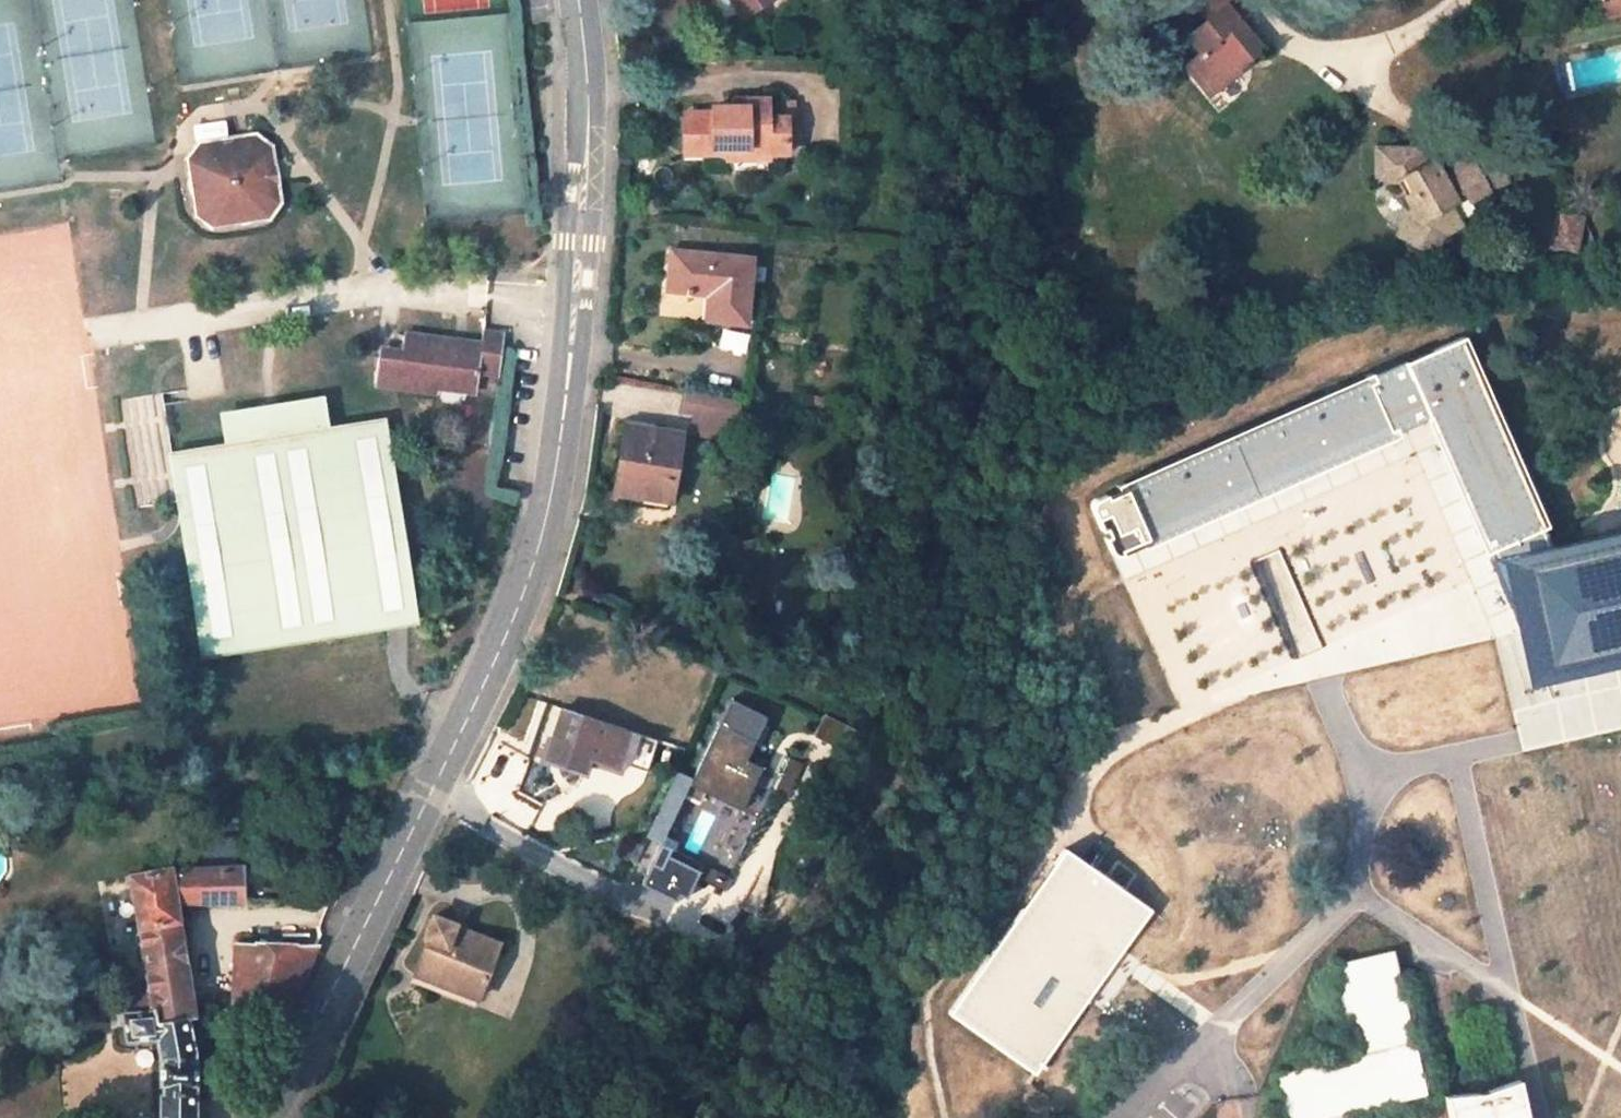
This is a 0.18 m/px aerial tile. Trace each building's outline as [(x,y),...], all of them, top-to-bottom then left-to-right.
[(742,16),(750,11),(744,0),(733,0),(742,16)] [(750,11),(767,0),(744,0),(750,11)] [(1236,61),(1259,44),(1226,0),(1218,6),(1217,5),(1185,30),(1198,48),(1190,54),(1213,85),(1239,65),(1236,61)] [(1620,0),(1617,0),(1599,3),(1602,18),(1620,14),(1620,1),(1620,0)] [(1208,90),(1213,85),(1190,54),(1184,59),(1208,90)] [(714,112),(685,113),(685,154),(769,153),(787,152),(788,117),(769,116),(768,98),(733,99),(733,104),(714,104),(714,112)] [(284,203),(275,145),(256,131),(197,141),(186,157),(196,218),(211,229),(273,219),(284,203)] [(270,201),(262,152),(254,145),(203,152),(198,159),(205,211),(214,217),(265,210),(270,201)] [(1452,221),(1469,213),(1463,200),(1484,190),(1468,157),(1464,151),(1463,151),(1443,161),(1450,176),(1441,181),(1428,158),(1420,161),(1411,145),(1372,147),(1373,179),(1394,179),(1395,181),(1404,176),(1412,191),(1403,196),(1409,208),(1413,217),(1397,238),(1421,255),(1434,234),(1455,225),(1452,221)] [(1500,181),(1484,149),(1468,157),(1484,190),(1500,181)] [(1395,181),(1403,196),(1412,191),(1404,176),(1395,181)] [(1397,238),(1413,217),(1409,208),(1390,232),(1397,238)] [(707,294),(717,295),(715,319),(748,324),(755,257),(671,249),(667,290),(707,294)] [(705,318),(715,319),(717,295),(707,294),(705,318)] [(441,384),(478,390),(481,369),(500,373),(506,334),(484,331),(482,342),(406,332),(402,357),(380,354),(376,380),(399,383),(440,390),(441,384)] [(1547,528),(1464,341),(1374,380),(1373,377),(1121,488),(1122,491),(1107,498),(1105,494),(1094,499),(1091,502),(1092,505),(1102,528),(1105,527),(1108,535),(1106,536),(1113,552),(1121,551),(1120,549),(1142,539),(1147,550),(1429,427),(1492,571),(1501,567),(1544,549),(1537,532),(1547,528)] [(687,388),(683,412),(737,421),(742,398),(687,388)] [(141,506),(179,499),(171,452),(162,393),(124,399),(141,506)] [(273,407),(262,409),(267,438),(277,436),(273,407)] [(227,444),(171,452),(179,499),(203,653),(364,629),(333,427),(277,436),(267,438),(262,409),(233,413),(237,442),(227,444)] [(233,413),(222,415),(227,444),(237,442),(233,413)] [(669,501),(679,433),(625,424),(615,492),(669,501)] [(1501,567),(1529,690),(1620,670),(1620,533),(1544,549),(1501,567)] [(764,725),(729,707),(685,793),(701,801),(706,791),(742,809),(763,767),(747,759),(764,725)] [(648,770),(658,739),(563,708),(547,756),(583,769),(587,756),(615,765),(617,760),(648,770)] [(826,715),(815,733),(851,754),(862,737),(826,715)] [(775,787),(788,793),(802,765),(790,758),(775,787)] [(695,859),(661,842),(644,875),(678,893),(695,859)] [(1152,910),(1065,847),(948,1011),(1035,1073),(1152,910)] [(241,899),(240,866),(175,868),(132,874),(153,1010),(154,1019),(187,1015),(194,1014),(177,901),(241,899)] [(476,1001),(500,938),(459,923),(459,921),(435,911),(424,940),(428,941),(414,978),(476,1001)] [(300,944),(256,942),(256,946),(246,945),(242,1009),(291,1002),(318,947),(300,946),(300,944)] [(246,945),(234,944),(230,1010),(242,1009),(246,945)] [(1399,1097),(1425,1091),(1414,1038),(1396,948),(1336,960),(1355,1052),(1279,1070),(1288,1117),(1348,1117),(1346,1110),(1399,1097)] [(195,1060),(187,1015),(154,1019),(153,1010),(126,1014),(128,1039),(162,1034),(161,1117),(194,1117),(195,1060)] [(1519,1082),(1445,1098),(1449,1117),(1527,1117),(1519,1082)]
